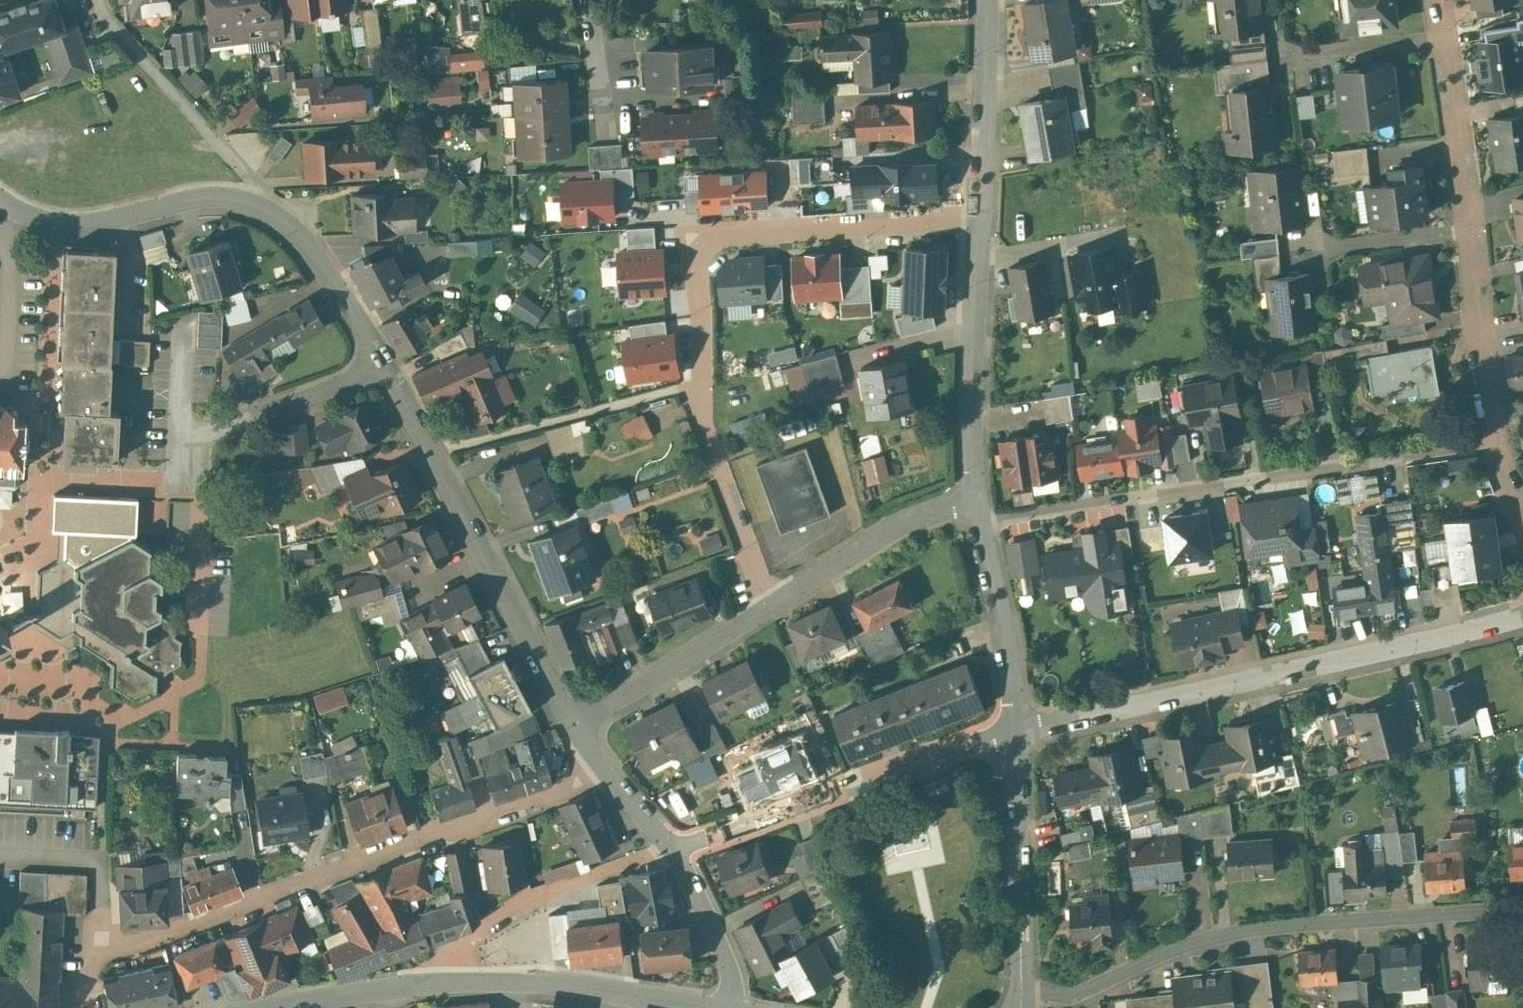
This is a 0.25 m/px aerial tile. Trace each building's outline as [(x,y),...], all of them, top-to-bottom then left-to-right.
[(2,49),(41,36),(57,83),(92,71),(76,22),(61,27),(52,0),(32,0),(22,4),(22,2),(8,7),(9,8),(0,11),(0,47),(2,49)] [(131,12),(175,7),(174,0),(129,0),(131,12)] [(210,28),(228,26),(229,39),(280,32),(276,3),(264,5),(263,0),(206,0),(210,28)] [(288,2),(290,14),(291,14),(317,11),(316,0),(288,0),(288,2)] [(317,11),(327,10),(327,11),(331,11),(331,9),(345,7),(344,0),(316,0),(317,11)] [(465,20),(482,18),(483,22),(484,22),(480,0),(462,0),(465,20)] [(1025,2),(1034,56),(1074,49),(1065,0),(1039,0),(1025,2)] [(1231,61),(1261,58),(1267,57),(1260,0),(1224,0),(1231,61)] [(1348,5),(1341,6),(1343,29),(1396,22),(1393,0),(1347,0),(1348,5)] [(1501,1),(1475,5),(1477,18),(1503,13),(1501,1)] [(288,2),(276,3),(280,32),(281,40),(294,38),(291,14),(290,14),(288,2)] [(380,43),(375,6),(360,8),(366,45),(380,43)] [(1517,11),(1518,16),(1506,19),(1493,23),(1480,27),(1482,41),(1518,36),(1518,38),(1522,37),(1522,10),(1517,11)] [(821,12),(784,14),(786,26),(822,23),(821,12)] [(198,30),(172,33),(174,47),(164,48),(162,48),(164,66),(202,61),(198,30)] [(888,31),(854,33),(854,34),(821,35),(822,57),(855,55),(857,80),(889,78),(891,78),(888,31)] [(659,35),(635,36),(636,50),(648,49),(648,48),(659,47),(659,35)] [(1479,41),(1482,57),(1478,58),(1481,75),(1484,74),(1486,86),(1522,81),(1522,80),(1520,63),(1521,63),(1518,38),(1518,36),(1482,41),(1479,41)] [(659,47),(648,48),(648,49),(650,88),(714,84),(711,44),(659,47)] [(802,46),(763,49),(763,60),(802,58),(802,46)] [(0,47),(0,100),(18,94),(3,51),(2,49),(0,47)] [(475,56),(476,68),(492,67),(489,55),(475,56)] [(1231,61),(1227,62),(1229,75),(1241,73),(1243,88),(1264,86),(1261,58),(1231,61)] [(1079,60),(1048,66),(1054,98),(1064,96),(1064,98),(1085,95),(1079,60)] [(182,75),(194,90),(207,80),(195,65),(182,75)] [(492,67),(476,68),(477,86),(508,83),(506,65),(492,67)] [(1391,68),(1359,71),(1359,67),(1339,69),(1342,97),(1349,97),(1350,114),(1373,111),(1374,118),(1394,116),(1392,97),(1394,97),(1391,68)] [(1264,86),(1243,88),(1241,73),(1229,75),(1235,130),(1223,131),(1225,149),(1277,143),(1271,96),(1265,97),(1264,86)] [(331,87),(330,75),(295,78),(297,91),(310,90),(312,115),(362,110),(359,84),(331,87)] [(458,77),(428,79),(430,102),(460,99),(458,77)] [(562,78),(513,81),(515,114),(564,111),(562,78)] [(889,78),(858,80),(858,92),(890,90),(889,78)] [(749,82),(725,84),(725,96),(749,94),(749,82)] [(823,90),(792,92),(794,123),(825,121),(823,90)] [(1304,113),(1319,112),(1317,90),(1302,91),(1304,113)] [(256,93),(229,108),(236,121),(263,107),(256,93)] [(1085,95),(1064,98),(1069,127),(1082,125),(1079,111),(1082,110),(1087,109),(1085,95)] [(1054,98),(1022,103),(1031,154),(1073,147),(1069,127),(1064,98),(1064,96),(1054,98)] [(932,100),(895,102),(895,103),(856,105),(858,137),(897,135),(897,136),(934,133),(932,100)] [(564,111),(515,114),(518,154),(566,151),(565,123),(563,123),(563,112),(564,112),(564,111)] [(716,113),(680,115),(682,150),(718,148),(716,113)] [(1491,118),(1497,166),(1522,162),(1522,114),(1519,114),(1491,118)] [(682,150),(680,115),(644,117),(645,132),(646,153),(682,150)] [(393,123),(379,123),(381,146),(395,145),(393,123)] [(622,133),(622,143),(623,154),(646,153),(645,132),(622,133)] [(339,140),(303,142),(304,175),(341,173),(341,172),(370,170),(369,144),(340,146),(339,140)] [(591,168),(601,168),(624,166),(623,154),(622,143),(589,145),(591,168)] [(1366,145),(1332,149),(1335,176),(1369,172),(1366,145)] [(424,151),(396,154),(398,177),(426,174),(424,151)] [(799,157),(801,182),(834,180),(833,155),(832,155),(799,156),(799,157)] [(853,166),(854,193),(883,191),(884,197),(919,195),(919,194),(938,193),(937,174),(917,175),(917,162),(882,164),(853,166)] [(1420,163),(1390,167),(1392,180),(1362,184),(1368,221),(1427,213),(1420,163)] [(1297,165),(1249,170),(1255,226),(1303,221),(1297,165)] [(624,166),(601,168),(602,180),(612,179),(613,195),(635,194),(633,166),(624,166)] [(765,170),(733,172),(735,208),(767,206),(765,170)] [(701,174),(702,190),(703,210),(735,208),(733,172),(701,174)] [(612,179),(602,180),(563,182),(565,219),(615,216),(613,195),(612,179)] [(703,210),(702,190),(686,190),(687,210),(703,210)] [(883,191),(854,193),(847,194),(848,212),(884,209),(884,197),(883,191)] [(392,192),(352,194),(354,234),(394,231),(394,230),(403,230),(414,229),(412,197),(393,198),(392,192)] [(1514,198),(1519,236),(1522,235),(1522,196),(1514,198)] [(627,227),(629,251),(657,249),(655,225),(627,227)] [(161,228),(138,234),(142,248),(165,241),(161,228)] [(414,229),(403,230),(404,242),(427,240),(426,229),(414,229)] [(1278,235),(1240,240),(1242,256),(1253,255),(1279,251),(1278,235)] [(475,239),(447,241),(448,255),(476,253),(475,239)] [(224,240),(187,251),(201,297),(244,284),(239,268),(233,269),(224,240)] [(901,308),(903,308),(905,308),(933,309),(945,310),(946,287),(947,287),(947,285),(946,285),(946,275),(947,275),(948,273),(946,273),(948,248),(908,246),(906,282),(902,281),(901,308)] [(114,250),(66,247),(60,360),(109,362),(114,250)] [(1113,247),(1071,254),(1079,296),(1094,293),(1096,303),(1116,299),(1124,298),(1120,276),(1119,269),(1116,267),(1113,247)] [(657,249),(629,251),(618,252),(620,294),(667,290),(665,249),(657,249)] [(1279,251),(1253,255),(1257,289),(1269,288),(1267,276),(1281,275),(1279,251)] [(797,296),(841,293),(842,293),(840,265),(839,253),(824,255),(824,252),(809,253),(809,255),(794,257),(797,296)] [(387,254),(372,262),(368,255),(361,258),(362,259),(350,265),(370,303),(387,296),(390,302),(407,292),(424,284),(417,270),(400,278),(387,254)] [(766,297),(764,264),(763,256),(732,258),(721,271),(723,300),(766,297)] [(1432,280),(1419,282),(1415,256),(1360,266),(1364,292),(1388,288),(1387,280),(1393,279),(1400,319),(1401,321),(1424,317),(1438,314),(1432,280)] [(1044,259),(1010,265),(1015,294),(1009,295),(1013,318),(1053,311),(1048,284),(1044,259)] [(782,262),(764,264),(766,297),(784,296),(782,262)] [(842,293),(841,293),(841,301),(872,299),(870,263),(840,265),(842,293)] [(1281,275),(1267,276),(1269,288),(1273,287),(1275,303),(1270,303),(1273,331),(1315,326),(1309,271),(1281,275)] [(1141,272),(1120,276),(1124,298),(1116,299),(1118,308),(1146,303),(1141,272)] [(1070,280),(1048,284),(1051,302),(1054,302),(1054,301),(1073,298),(1070,280)] [(522,288),(511,306),(538,323),(549,306),(522,288)] [(1079,296),(1076,296),(1078,310),(1081,313),(1097,310),(1096,303),(1094,293),(1079,296)] [(245,298),(222,304),(227,324),(250,318),(245,298)] [(307,299),(221,349),(245,389),(276,370),(264,350),(289,336),(293,342),(322,325),(307,299)] [(409,306),(381,322),(400,354),(427,338),(432,346),(452,334),(442,317),(431,323),(424,312),(416,317),(409,306)] [(222,311),(198,310),(196,346),(220,347),(222,311)] [(1400,319),(1381,322),(1384,337),(1426,330),(1424,317),(1401,321),(1400,319)] [(630,323),(633,339),(668,334),(666,319),(630,323)] [(452,334),(432,346),(438,358),(468,345),(460,330),(452,334)] [(624,340),(627,361),(630,379),(637,377),(657,375),(656,372),(679,369),(674,333),(668,334),(633,339),(624,340)] [(1386,337),(1354,342),(1357,361),(1367,359),(1366,354),(1388,350),(1386,337)] [(149,340),(118,338),(117,362),(148,364),(149,340)] [(1388,350),(1366,354),(1367,359),(1373,393),(1417,385),(1419,398),(1439,395),(1435,366),(1433,367),(1429,345),(1431,345),(1431,343),(1388,350)] [(1323,348),(1301,352),(1303,363),(1305,363),(1308,379),(1328,376),(1323,348)] [(836,352),(801,361),(809,391),(844,382),(836,352)] [(1505,356),(1511,385),(1522,383),(1522,352),(1505,356)] [(455,354),(413,373),(427,404),(446,396),(469,387),(469,386),(490,376),(480,354),(469,358),(467,354),(458,358),(456,355),(455,355),(455,354)] [(906,358),(868,365),(873,395),(867,396),(870,413),(914,405),(906,358)] [(109,362),(60,360),(58,408),(70,408),(108,410),(109,399),(108,399),(110,362),(109,362)] [(1303,363),(1262,370),(1263,373),(1259,377),(1260,385),(1265,388),(1269,411),(1312,403),(1308,379),(1305,363),(1303,363)] [(1234,375),(1183,384),(1189,422),(1206,419),(1237,414),(1241,413),(1234,375)] [(469,387),(446,396),(463,437),(489,431),(484,412),(487,410),(487,409),(501,402),(490,376),(469,386),(469,387)] [(1069,392),(1043,396),(1047,421),(1073,417),(1069,392)] [(323,441),(376,415),(368,399),(333,416),(334,417),(316,427),(323,441)] [(4,464),(7,467),(7,470),(10,474),(15,474),(18,471),(18,469),(20,469),(20,462),(23,460),(24,454),(21,451),(21,449),(23,449),(26,446),(26,439),(24,436),(22,436),(22,434),(21,434),(25,431),(25,425),(22,422),(22,419),(11,418),(11,413),(10,412),(11,412),(11,410),(1,410),(1,403),(0,403),(0,464),(4,464)] [(108,410),(70,408),(67,458),(115,460),(117,411),(108,410)] [(622,422),(633,444),(659,432),(648,410),(622,422)] [(757,414),(738,417),(741,439),(761,436),(757,414)] [(1237,414),(1206,419),(1210,443),(1241,438),(1237,414)] [(376,415),(323,441),(327,450),(346,441),(350,448),(383,431),(376,415)] [(1143,415),(1129,417),(1130,429),(1118,430),(1119,436),(1123,464),(1131,463),(1132,469),(1146,467),(1145,461),(1161,459),(1158,444),(1157,433),(1155,425),(1145,427),(1143,415)] [(570,422),(544,429),(555,457),(578,449),(580,455),(593,450),(586,430),(574,434),(570,422)] [(303,423),(279,425),(281,446),(305,446),(303,423)] [(1171,431),(1157,433),(1158,444),(1173,442),(1171,431)] [(1186,431),(1172,433),(1173,442),(1175,461),(1191,459),(1186,431)] [(1040,433),(1013,437),(1013,439),(1002,440),(1008,481),(1057,474),(1051,433),(1040,435),(1040,433)] [(1119,436),(1078,442),(1077,442),(1082,476),(1083,476),(1124,470),(1123,464),(1119,436)] [(806,445),(757,463),(782,531),(831,513),(806,445)] [(537,455),(498,470),(516,516),(555,502),(537,455)] [(883,455),(864,460),(870,481),(889,475),(883,455)] [(331,461),(307,465),(319,492),(341,482),(331,461)] [(366,468),(344,478),(355,502),(358,501),(375,494),(381,507),(383,511),(418,495),(410,476),(409,477),(402,461),(369,476),(366,468)] [(0,464),(0,487),(14,488),(18,484),(18,469),(18,471),(15,474),(10,474),(7,470),(7,467),(4,464),(0,464)] [(1347,495),(1381,495),(1381,471),(1347,471),(1347,495)] [(51,530),(58,530),(135,532),(137,532),(137,496),(53,493),(51,530)] [(375,494),(358,501),(364,515),(381,507),(375,494)] [(610,496),(576,508),(581,523),(616,511),(610,496)] [(1445,497),(1411,502),(1412,516),(1447,511),(1445,497)] [(1295,501),(1280,503),(1279,498),(1242,503),(1248,549),(1299,542),(1300,542),(1299,531),(1295,501)] [(1410,498),(1380,502),(1381,512),(1382,512),(1384,526),(1398,524),(1401,546),(1415,544),(1412,516),(1411,502),(1410,498)] [(1206,509),(1164,516),(1171,557),(1213,551),(1206,509)] [(1381,512),(1357,515),(1366,571),(1390,567),(1384,526),(1382,512),(1381,512)] [(1491,514),(1448,520),(1453,556),(1456,574),(1457,574),(1499,568),(1496,547),(1495,547),(1491,516),(1491,514)] [(412,526),(379,543),(387,559),(382,561),(391,580),(402,575),(403,578),(449,555),(432,521),(418,528),(412,526)] [(575,524),(535,539),(545,566),(543,567),(552,591),(571,584),(568,578),(592,570),(575,524)] [(1128,525),(1103,529),(1107,556),(1121,554),(1132,552),(1128,525)] [(1087,547),(1094,587),(1092,591),(1092,595),(1094,598),(1096,601),(1100,603),(1104,604),(1108,602),(1111,600),(1113,597),(1113,593),(1126,591),(1121,554),(1107,556),(1103,529),(1085,532),(1087,547)] [(1313,529),(1299,531),(1300,542),(1299,542),(1301,558),(1317,556),(1313,529)] [(135,532),(58,530),(56,560),(37,570),(34,612),(29,615),(28,617),(59,637),(66,648),(68,649),(79,642),(110,663),(109,684),(134,700),(154,689),(155,676),(180,663),(181,640),(175,636),(175,622),(158,611),(159,604),(153,601),(153,588),(160,585),(160,576),(148,569),(149,548),(131,536),(131,534),(136,534),(135,532)] [(1033,539),(1008,543),(1013,572),(1037,569),(1033,539)] [(1081,585),(1094,587),(1087,547),(1045,554),(1050,589),(1081,585)] [(1453,556),(1429,559),(1433,597),(1460,594),(1457,574),(1456,574),(1453,556)] [(1331,563),(1319,565),(1321,581),(1333,579),(1331,563)] [(1390,567),(1366,571),(1368,582),(1333,587),(1337,614),(1349,612),(1351,620),(1362,618),(1361,611),(1395,605),(1392,580),(1390,567)] [(372,571),(338,581),(345,606),(358,602),(380,596),(372,571)] [(698,578),(651,595),(657,611),(655,611),(662,630),(678,624),(678,623),(711,611),(698,578)] [(905,650),(888,617),(912,604),(911,603),(915,602),(907,586),(903,588),(898,579),(855,601),(868,626),(869,626),(871,629),(886,659),(905,650)] [(463,584),(434,599),(435,602),(445,622),(450,632),(466,624),(464,621),(477,614),(463,584)] [(1242,586),(1221,589),(1225,611),(1236,609),(1239,623),(1250,621),(1242,586)] [(380,596),(358,602),(363,618),(398,609),(393,593),(380,596)] [(435,602),(400,619),(410,639),(439,625),(445,622),(435,602)] [(608,603),(575,613),(582,631),(614,620),(608,603)] [(831,604),(789,622),(797,639),(804,655),(844,637),(845,637),(836,615),(831,604)] [(1225,611),(1189,619),(1190,624),(1173,628),(1181,663),(1224,654),(1222,645),(1242,640),(1239,623),(1236,609),(1225,611)] [(859,636),(846,610),(836,615),(845,637),(844,637),(849,649),(863,642),(859,636)] [(575,613),(547,624),(562,666),(591,655),(582,631),(575,613)] [(439,625),(410,639),(419,656),(450,646),(439,625)] [(886,659),(871,629),(859,636),(863,642),(874,664),(886,659)] [(478,638),(453,646),(459,659),(467,673),(490,661),(478,638)] [(797,639),(786,644),(796,666),(807,661),(804,655),(797,639)] [(419,656),(407,661),(416,683),(431,677),(433,680),(445,675),(442,668),(444,667),(459,659),(453,646),(452,646),(450,646),(419,656)] [(459,659),(444,667),(462,701),(457,704),(467,723),(468,724),(476,720),(481,729),(493,723),(467,673),(459,659)] [(748,659),(721,672),(705,681),(722,715),(746,703),(750,701),(749,700),(763,693),(764,693),(748,660),(748,659)] [(490,661),(467,673),(493,723),(495,728),(496,728),(531,709),(505,661),(493,667),(490,661)] [(966,662),(898,689),(914,731),(983,704),(966,662)] [(1465,681),(1435,689),(1446,733),(1476,726),(1465,681)] [(342,687),(314,696),(318,708),(346,698),(342,687)] [(898,689),(833,714),(850,756),(914,731),(898,689)] [(750,701),(746,703),(751,714),(755,716),(767,710),(769,705),(763,693),(749,700),(750,701)] [(1345,709),(1329,713),(1336,737),(1359,730),(1365,753),(1414,740),(1402,700),(1347,715),(1345,709)] [(457,703),(444,710),(451,728),(452,729),(467,723),(457,704),(457,703)] [(684,766),(686,766),(702,758),(697,748),(698,748),(691,734),(675,703),(630,726),(648,762),(680,746),(684,754),(692,750),(696,760),(683,765),(684,766)] [(778,724),(786,742),(797,738),(798,742),(825,730),(815,708),(778,724)] [(531,709),(496,728),(495,728),(488,735),(492,747),(514,741),(537,733),(536,733),(540,731),(536,719),(531,709)] [(1270,717),(1227,726),(1230,740),(1217,743),(1222,768),(1252,762),(1259,793),(1285,786),(1278,755),(1270,717)] [(714,722),(691,734),(698,748),(697,748),(702,758),(705,757),(727,747),(714,722)] [(451,728),(434,735),(437,741),(454,735),(452,729),(451,728)] [(0,729),(0,801),(94,805),(98,734),(68,733),(69,729),(55,729),(55,732),(0,729)] [(1188,732),(1165,737),(1168,752),(1164,753),(1166,767),(1191,783),(1195,776),(1210,773),(1209,770),(1210,770),(1205,745),(1204,742),(1188,732)] [(537,733),(514,741),(520,761),(508,765),(506,760),(502,761),(498,750),(481,756),(486,772),(485,772),(495,802),(551,783),(537,733)] [(437,741),(434,742),(440,757),(460,750),(455,735),(454,735),(437,741)] [(797,738),(786,742),(760,753),(766,769),(751,775),(749,770),(742,773),(751,795),(773,786),(775,785),(776,789),(793,781),(792,778),(810,771),(798,742),(797,738)] [(362,743),(323,756),(326,774),(328,782),(370,767),(362,743)] [(1216,743),(1205,745),(1210,770),(1222,768),(1217,743),(1216,743)] [(1095,766),(1092,797),(1093,802),(1124,795),(1142,790),(1141,785),(1132,745),(1093,754),(1095,766)] [(460,750),(440,757),(449,782),(429,789),(439,820),(475,808),(465,779),(470,777),(460,750)] [(321,751),(298,756),(303,778),(326,774),(323,756),(321,751)] [(225,756),(195,754),(195,753),(176,752),(175,792),(191,792),(202,804),(215,792),(227,792),(228,773),(224,772),(225,756)] [(1292,752),(1278,755),(1285,786),(1300,783),(1292,752)] [(702,758),(686,766),(692,782),(709,781),(712,770),(705,757),(702,758)] [(1061,804),(1092,797),(1095,766),(1055,775),(1061,804)] [(240,773),(228,773),(227,792),(230,808),(245,806),(240,773)] [(1142,790),(1124,795),(1131,826),(1162,818),(1153,783),(1141,785),(1142,790)] [(280,796),(257,800),(263,839),(306,832),(300,793),(296,793),(294,784),(278,787),(280,796)] [(391,785),(344,802),(359,843),(406,826),(391,785)] [(592,792),(562,806),(586,859),(631,838),(621,818),(608,825),(592,792)] [(1225,802),(1200,808),(1204,836),(1229,833),(1225,802)] [(1200,808),(1177,814),(1180,834),(1178,834),(1179,847),(1205,845),(1204,836),(1200,808)] [(1475,818),(1451,820),(1452,836),(1476,834),(1475,818)] [(816,836),(820,848),(832,845),(825,822),(813,826),(816,836)] [(1399,830),(1384,832),(1388,857),(1402,856),(1402,855),(1399,833),(1399,830)] [(1413,831),(1399,833),(1402,855),(1402,856),(1403,860),(1416,859),(1413,831)] [(1178,834),(1131,840),(1135,875),(1150,873),(1157,878),(1166,877),(1169,873),(1182,871),(1179,847),(1178,834)] [(801,841),(811,871),(826,863),(820,848),(816,836),(801,841)] [(1094,851),(1092,838),(1071,842),(1074,855),(1094,851)] [(1272,838),(1228,841),(1230,874),(1274,871),(1272,838)] [(517,840),(482,846),(489,887),(524,882),(517,840)] [(1366,841),(1345,843),(1347,865),(1345,866),(1345,867),(1324,868),(1327,902),(1359,900),(1358,892),(1364,892),(1364,894),(1386,893),(1383,856),(1368,857),(1366,841)] [(719,857),(732,891),(770,878),(758,843),(719,857)] [(1511,844),(1513,875),(1522,875),(1522,843),(1511,844)] [(179,849),(162,851),(161,851),(163,877),(180,875),(179,857),(179,849)] [(462,849),(445,852),(454,893),(468,889),(469,889),(471,889),(462,849)] [(145,863),(117,866),(118,888),(119,888),(121,923),(166,920),(163,877),(161,851),(144,852),(145,863)] [(191,854),(179,857),(180,875),(181,879),(189,877),(190,882),(218,872),(215,864),(197,870),(191,854)] [(1463,855),(1426,858),(1428,889),(1465,887),(1463,855)] [(420,857),(388,868),(356,882),(385,931),(414,921),(414,920),(406,897),(429,891),(420,857)] [(575,860),(565,863),(569,876),(580,873),(575,860)] [(825,863),(803,875),(819,905),(836,896),(825,863)] [(190,882),(189,882),(181,885),(191,911),(242,892),(231,867),(218,872),(190,882)] [(669,868),(620,877),(627,919),(628,923),(643,920),(643,930),(665,928),(665,916),(677,914),(669,868)] [(44,871),(20,870),(18,907),(20,907),(46,908),(45,871),(44,871)] [(86,874),(45,871),(46,908),(62,909),(64,913),(85,914),(86,874)] [(351,879),(330,887),(338,902),(358,891),(351,879)] [(621,880),(597,884),(602,908),(605,908),(607,920),(620,919),(620,920),(627,919),(621,880)] [(450,902),(415,914),(417,919),(425,943),(461,932),(479,919),(469,889),(468,889),(454,893),(448,895),(450,902)] [(338,902),(331,906),(350,939),(326,949),(339,978),(391,957),(391,956),(381,933),(379,927),(358,891),(338,902)] [(1109,892),(1084,894),(1085,902),(1071,903),(1073,935),(1093,933),(1094,947),(1113,945),(1112,932),(1109,892)] [(759,973),(783,960),(795,954),(794,952),(808,945),(798,925),(798,924),(802,922),(790,900),(787,902),(786,902),(736,929),(759,973)] [(279,949),(280,952),(312,937),(297,904),(264,918),(279,949)] [(329,931),(317,905),(303,911),(315,937),(329,931)] [(0,975),(0,1007),(55,1007),(62,909),(46,908),(20,907),(16,976),(8,975),(8,971),(1,970),(1,975),(0,975)] [(567,911),(549,913),(554,956),(572,954),(569,925),(567,911)] [(276,950),(279,949),(264,918),(260,920),(260,921),(224,936),(220,926),(218,926),(222,935),(234,964),(247,993),(247,994),(259,989),(261,992),(289,978),(276,950)] [(385,931),(381,933),(391,956),(425,943),(417,919),(414,920),(414,921),(385,931)] [(569,925),(572,954),(572,955),(582,954),(585,960),(624,955),(620,920),(620,919),(607,920),(569,925)] [(218,926),(205,931),(209,940),(222,935),(218,926)] [(665,928),(643,930),(647,966),(691,962),(688,926),(665,928)] [(832,932),(815,941),(825,958),(832,955),(830,951),(840,946),(832,932)] [(191,948),(174,955),(186,984),(218,971),(234,964),(222,935),(209,940),(191,948)] [(187,938),(169,944),(174,955),(191,948),(187,938)] [(795,954),(783,960),(800,992),(833,974),(825,958),(815,941),(808,945),(794,952),(795,954)] [(1419,942),(1382,944),(1384,976),(1385,976),(1385,985),(1427,982),(1426,971),(1421,971),(1419,942)] [(1505,944),(1468,947),(1471,987),(1487,986),(1487,977),(1507,976),(1505,944)] [(1335,947),(1298,950),(1301,981),(1338,979),(1335,947)] [(1377,949),(1363,950),(1364,971),(1378,971),(1377,949)] [(1241,964),(1241,971),(1243,984),(1244,990),(1249,989),(1250,1000),(1270,997),(1272,1007),(1274,1007),(1268,961),(1241,964)] [(102,977),(109,1007),(163,1007),(177,1005),(168,963),(102,977)] [(234,964),(218,971),(220,975),(218,976),(227,996),(247,993),(234,964)] [(1210,974),(1209,970),(1208,970),(1208,973),(1175,976),(1177,990),(1179,1007),(1234,1007),(1233,998),(1230,972),(1230,971),(1210,974)] [(1241,971),(1230,972),(1233,998),(1238,998),(1236,985),(1243,984),(1241,971)] [(1375,977),(1359,978),(1360,998),(1361,998),(1376,997),(1375,977)] [(1447,990),(1450,1007),(1466,1007),(1463,988),(1447,990)] [(1131,996),(1132,1007),(1179,1007),(1177,990),(1131,996)] [(1361,998),(1361,1007),(1384,1007),(1383,996),(1376,997),(1361,998)] [(1338,999),(1339,1007),(1361,1007),(1361,998),(1360,998),(1338,999)]
